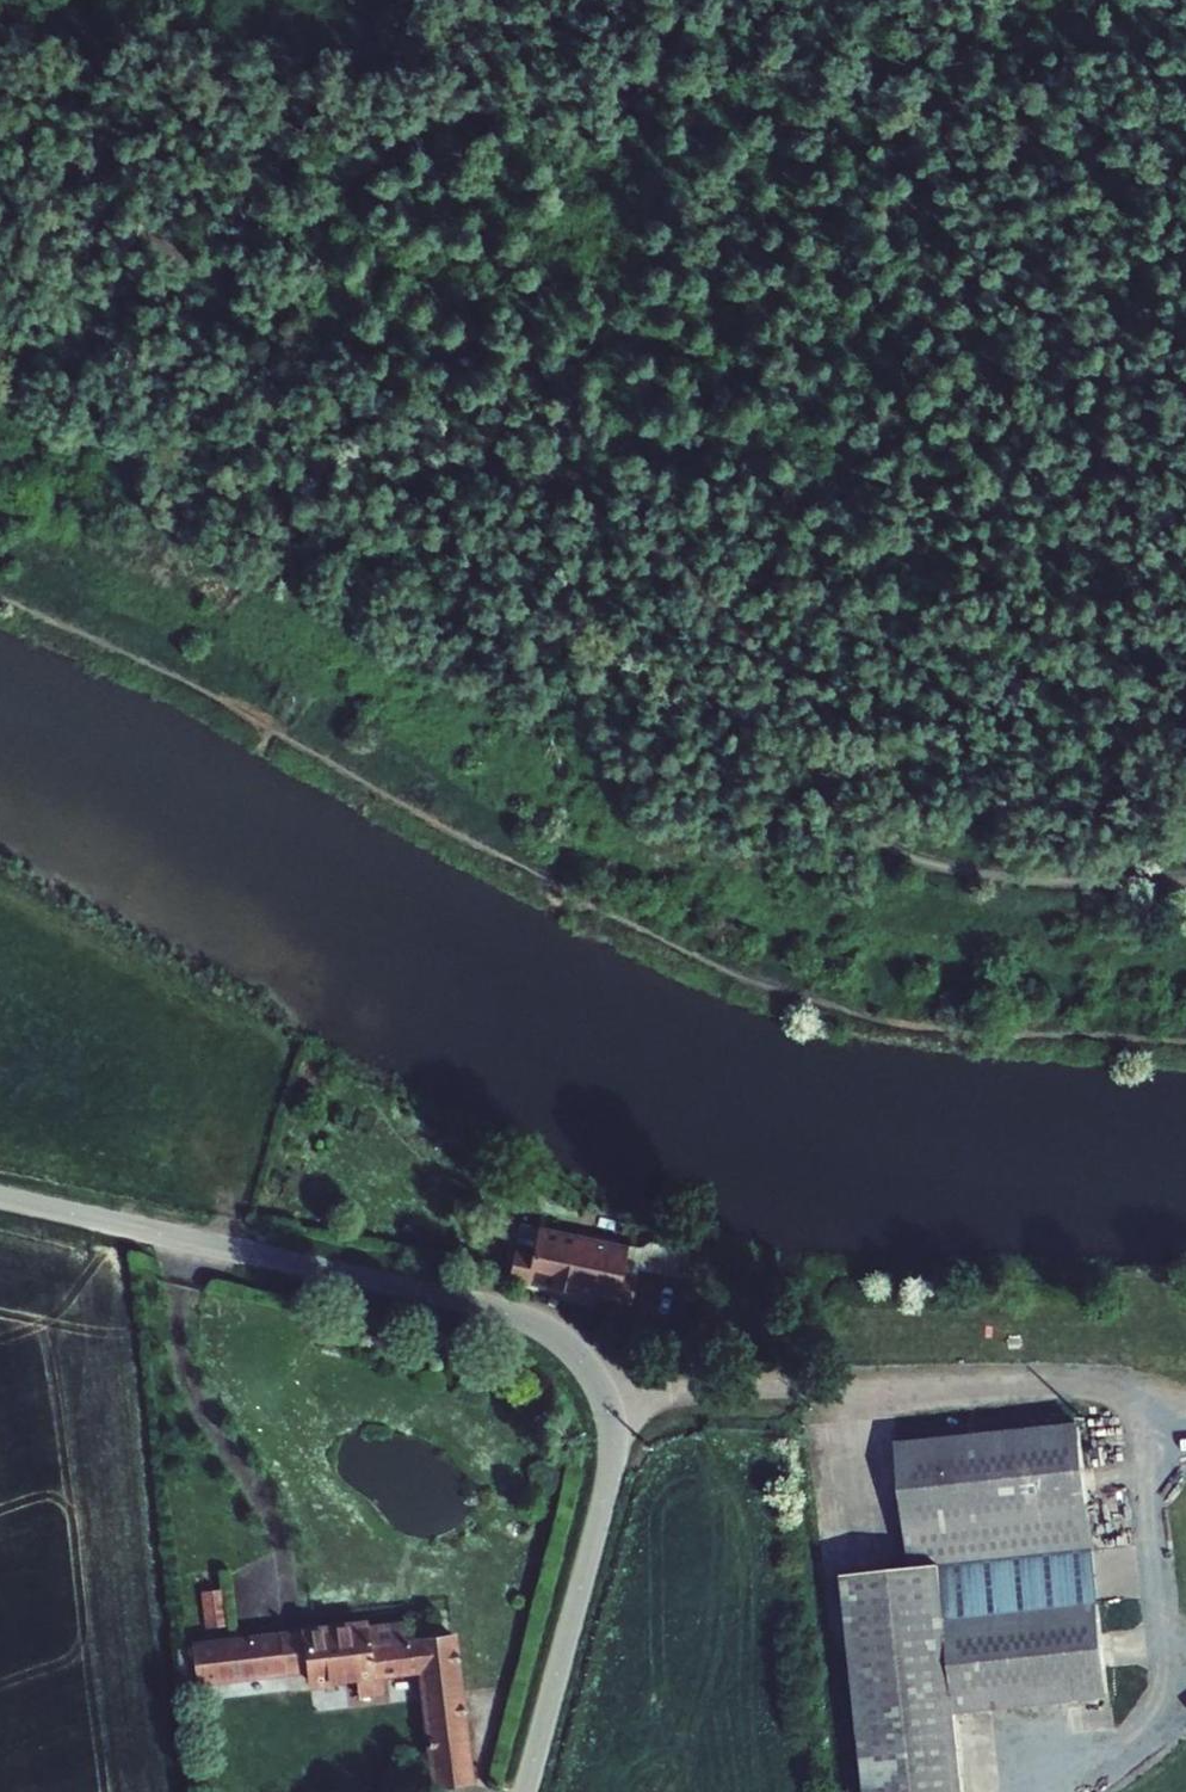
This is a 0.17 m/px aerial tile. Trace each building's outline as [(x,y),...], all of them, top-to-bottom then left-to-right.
[(615,1220),(599,1216),(597,1226),(613,1229),(615,1220)] [(532,1254),(538,1229),(519,1225),(514,1249),(532,1254)] [(532,1254),(514,1249),(506,1281),(615,1306),(615,1304),(631,1307),(637,1279),(623,1276),(629,1248),(538,1228),(538,1229),(532,1254)] [(956,1721),(1109,1704),(1080,1427),(898,1446),(911,1569),(844,1578),(864,1791),(963,1791),(956,1721)] [(224,1592),(201,1594),(204,1630),(228,1628),(224,1592)] [(309,1694),(331,1691),(331,1690),(357,1686),(356,1688),(375,1686),(375,1683),(383,1682),(417,1678),(431,1791),(442,1791),(476,1788),(458,1636),(404,1642),(401,1624),(367,1628),(367,1623),(300,1631),(300,1632),(307,1676),(309,1694)] [(300,1632),(190,1645),(196,1690),(307,1676),(300,1632)] [(356,1688),(358,1702),(385,1698),(383,1682),(375,1683),(375,1686),(356,1688)]
